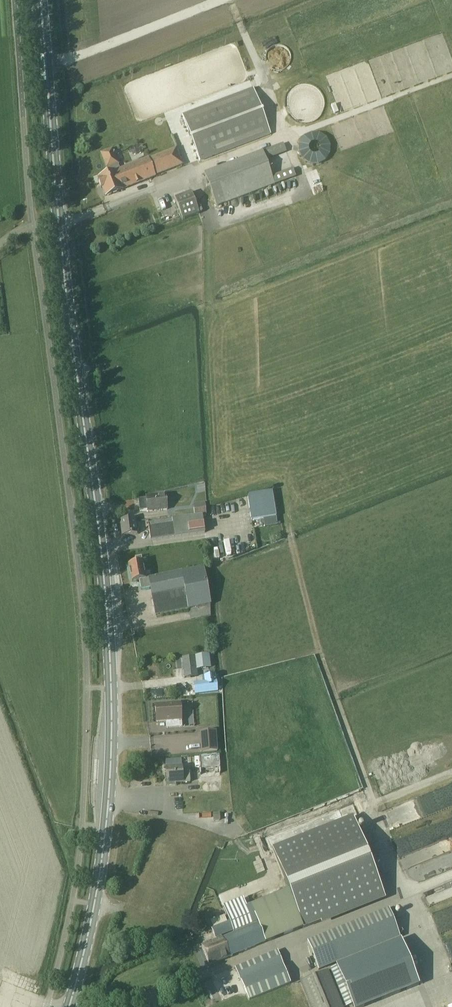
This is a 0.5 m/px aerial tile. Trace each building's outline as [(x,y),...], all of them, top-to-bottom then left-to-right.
[(200,161),(270,134),(253,89),(183,116),(200,161)] [(217,206),(274,184),(274,185),(296,177),(292,168),(271,176),(265,160),(286,152),(283,144),(262,152),(205,174),(217,206)] [(182,165),(176,149),(156,157),(155,156),(155,157),(148,159),(148,158),(145,160),(145,159),(144,159),(144,160),(139,162),(139,161),(139,162),(134,164),(133,163),(133,164),(127,166),(127,167),(121,169),(121,168),(121,169),(119,170),(117,164),(118,164),(112,149),(101,153),(107,168),(110,167),(112,172),(99,177),(99,179),(98,180),(101,188),(103,187),(106,196),(107,195),(108,195),(111,194),(112,193),(128,187),(128,188),(129,187),(128,187),(134,185),(135,185),(135,184),(140,182),(141,183),(141,182),(146,180),(146,181),(147,180),(146,180),(152,178),(155,176),(155,175),(161,173),(162,173),(182,165)] [(183,220),(199,214),(191,192),(175,198),(183,220)] [(272,491),(247,495),(251,521),(276,517),(272,491)] [(148,511),(167,509),(165,495),(146,497),(147,499),(139,500),(140,510),(148,509),(148,511)] [(194,503),(194,515),(206,514),(205,502),(194,503)] [(150,540),(153,540),(205,532),(203,520),(202,515),(171,518),(172,524),(149,527),(150,540)] [(122,536),(137,534),(135,519),(120,521),(122,536)] [(142,561),(141,557),(141,556),(135,558),(136,563),(128,564),(131,582),(139,580),(141,590),(150,588),(156,615),(210,605),(203,567),(149,578),(146,579),(142,561)] [(185,677),(196,676),(197,676),(196,668),(208,667),(206,656),(194,657),(183,659),(185,677)] [(203,682),(193,683),(194,692),(214,691),(213,681),(203,682)] [(194,724),(194,701),(183,701),(183,724),(194,724)] [(155,721),(164,720),(165,720),(166,728),(182,726),(181,703),(154,705),(155,721)] [(200,731),(201,752),(217,752),(216,730),(200,731)] [(220,753),(201,754),(202,768),(210,767),(210,774),(221,774),(220,753)] [(181,768),(180,760),(165,760),(166,769),(165,769),(166,785),(174,785),(174,783),(189,782),(188,773),(181,773),(181,768)] [(271,845),(288,891),(247,907),(243,898),(222,905),(228,920),(209,926),(214,938),(232,932),(233,934),(202,947),(209,965),(264,943),(303,928),(384,896),(369,858),(352,813),(271,845)] [(320,970),(375,947),(399,938),(388,909),(308,941),(320,970)] [(439,911),(434,913),(442,930),(446,928),(439,911)] [(331,969),(346,1006),(352,1004),(353,1006),(363,1006),(419,984),(401,940),(331,969)] [(249,1000),(290,984),(283,967),(281,963),(276,951),(235,967),(241,980),(249,1000)] [(328,970),(300,981),(310,1006),(343,1006),(328,970)]
